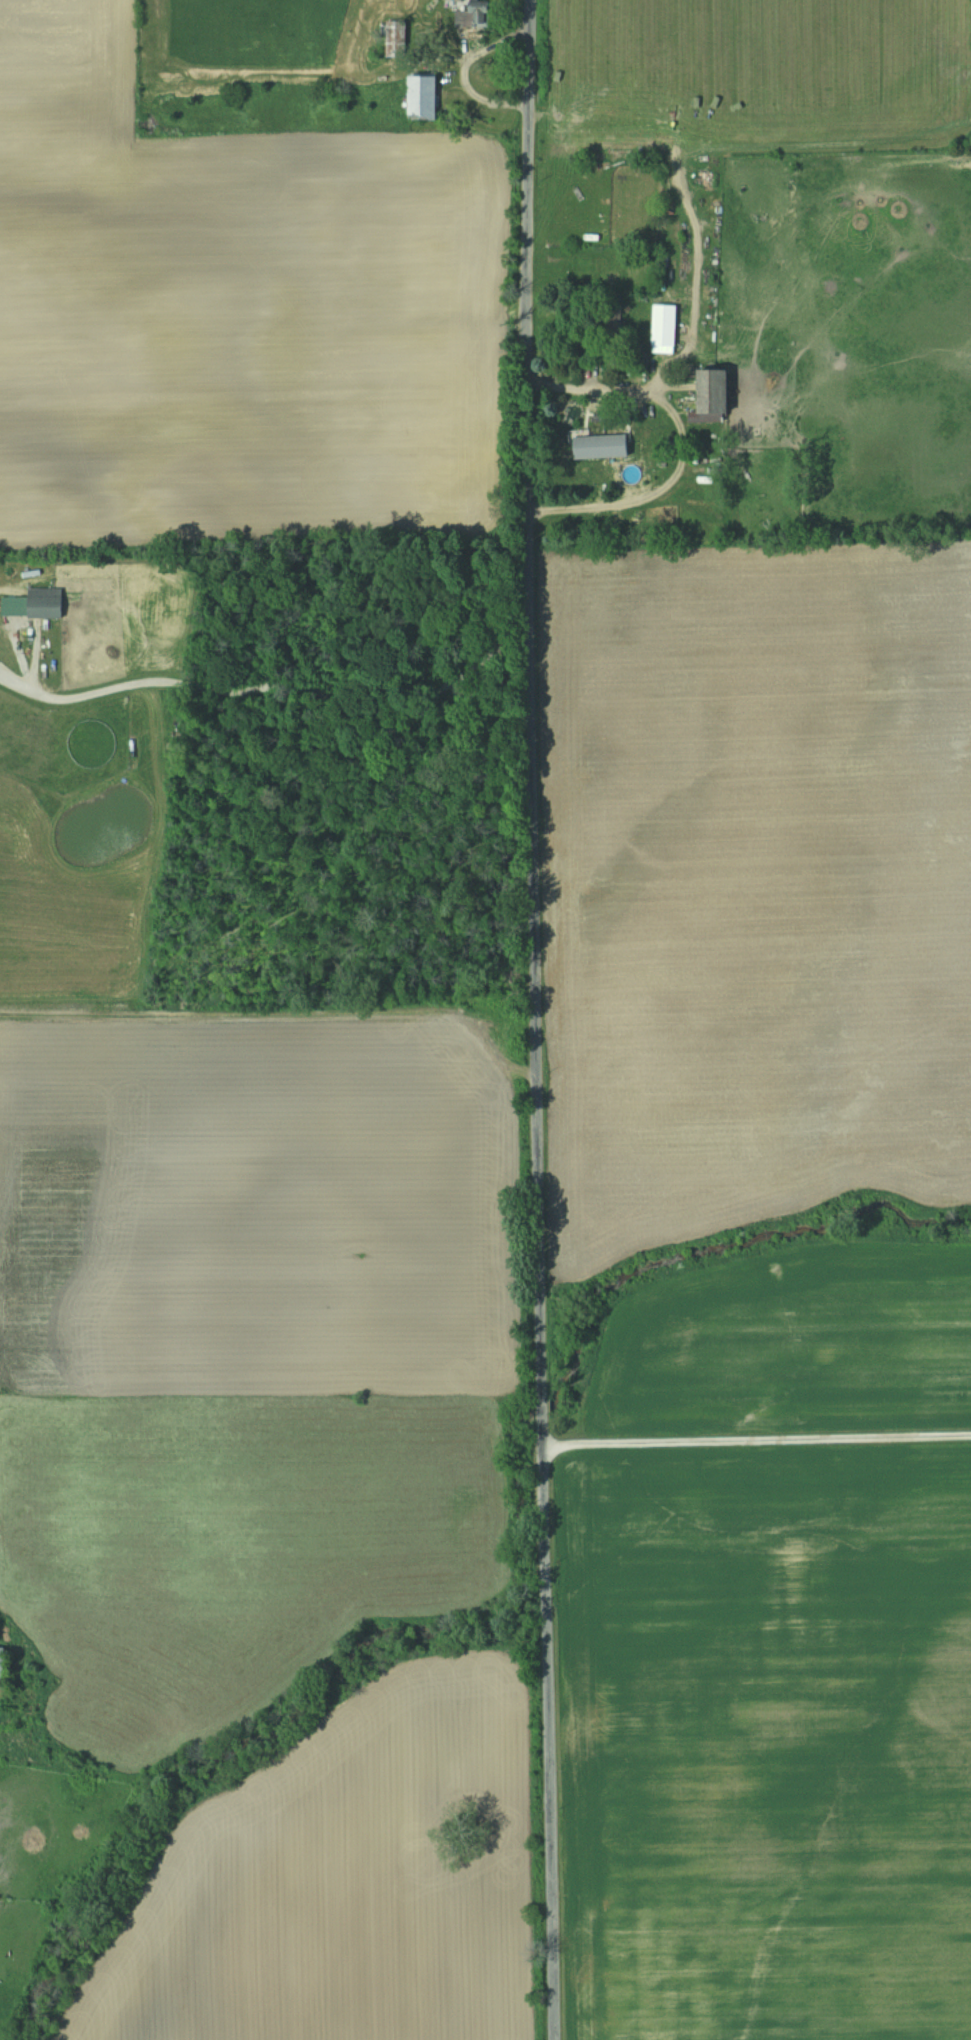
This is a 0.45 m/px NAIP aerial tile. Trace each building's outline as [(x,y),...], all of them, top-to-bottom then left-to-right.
[(455,27),(490,27),(490,8),(455,8),(455,27)] [(388,57),(404,57),(404,22),(388,22),(388,57)] [(412,120),(439,120),(439,76),(412,76),(412,120)] [(733,371),(701,371),(701,420),(733,420),(733,371)] [(589,417),(561,417),(561,436),(589,436),(589,417)] [(64,618),(64,589),(29,589),(29,618),(64,618)]
